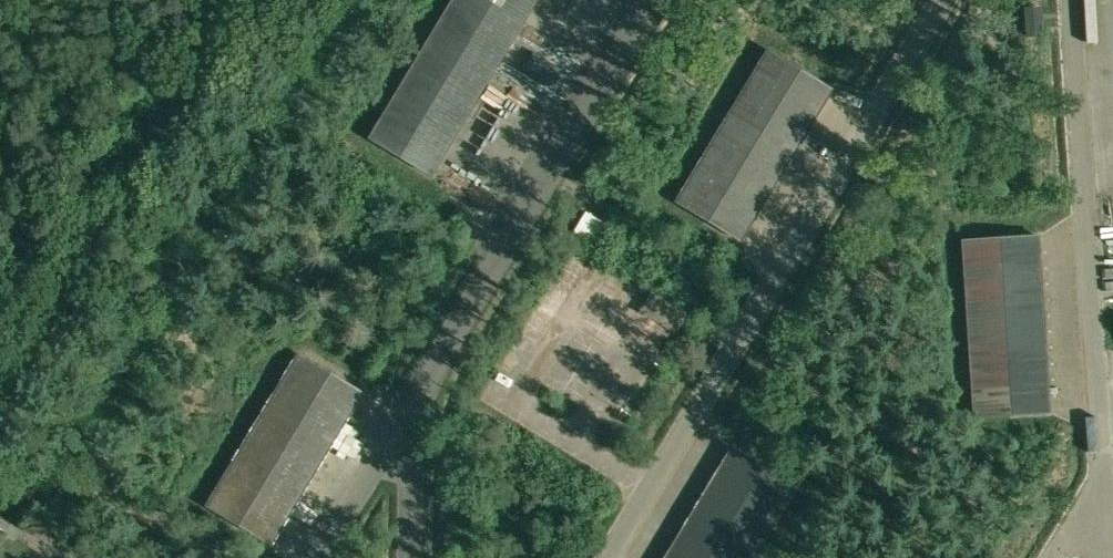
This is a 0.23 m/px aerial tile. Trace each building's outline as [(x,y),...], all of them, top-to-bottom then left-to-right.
[(430,176),(535,0),(453,0),(369,140),(430,176)] [(1022,8),(1024,38),(1042,37),(1040,7),(1022,8)] [(676,202),(739,241),(831,91),(768,52),(676,202)] [(498,93),(508,100),(520,83),(510,76),(498,93)] [(963,242),(966,282),(975,417),(1048,412),(1036,237),(963,242)] [(561,298),(557,307),(576,316),(580,307),(561,298)] [(207,507),(270,545),(360,394),(297,356),(207,507)] [(795,488),(732,450),(666,557),(752,557),(795,488)] [(5,532),(12,523),(0,515),(0,528),(5,532)] [(12,523),(5,532),(15,539),(21,531),(22,531),(12,523)]
